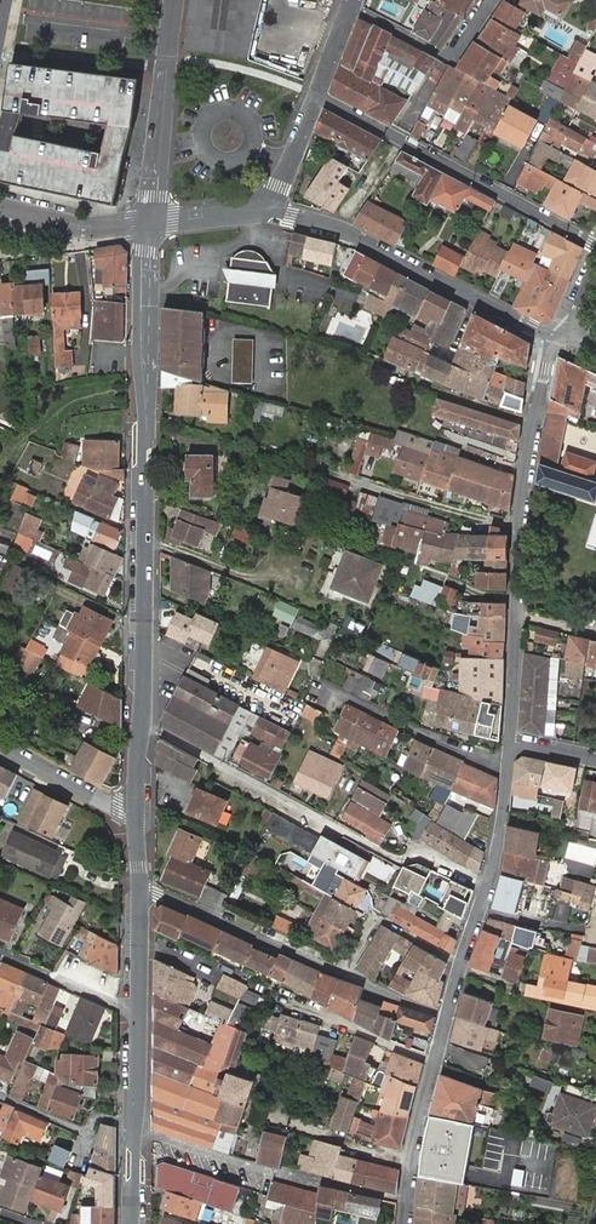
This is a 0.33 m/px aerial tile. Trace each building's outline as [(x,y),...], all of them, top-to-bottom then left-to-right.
[(191,15),(186,49),(249,58),(264,0),(193,0),(191,15)] [(463,19),(476,0),(441,0),(438,5),(463,19)] [(504,0),(493,15),(515,27),(524,12),(504,0)] [(522,5),(541,15),(546,7),(563,17),(571,2),(569,0),(525,0),(522,5)] [(416,27),(413,33),(443,49),(463,19),(438,5),(430,1),(423,14),(415,9),(408,22),(416,27)] [(595,34),(595,32),(595,17),(592,15),(584,28),(595,34)] [(369,112),(392,35),(360,18),(333,92),(368,112),(369,112)] [(475,41),(510,62),(518,48),(514,45),(520,35),(491,19),(475,41)] [(424,52),(392,35),(369,112),(378,118),(387,88),(409,100),(427,74),(416,68),(424,52)] [(589,46),(578,40),(569,58),(580,64),(587,49),(589,46)] [(502,76),(510,62),(475,41),(458,67),(486,83),(490,76),(494,71),(502,76)] [(575,73),(591,81),(595,74),(595,71),(595,53),(587,49),(580,64),(578,68),(575,73)] [(437,59),(424,52),(416,68),(427,74),(437,59)] [(564,55),(562,60),(578,68),(580,64),(569,58),(564,55)] [(562,60),(549,84),(564,93),(575,73),(578,68),(562,60)] [(141,79),(12,63),(6,111),(135,127),(141,79)] [(433,96),(450,106),(462,113),(479,82),(449,65),(433,96)] [(575,73),(564,93),(560,100),(577,109),(591,81),(575,73)] [(502,82),(490,76),(486,83),(498,89),(502,82)] [(577,109),(595,118),(595,83),(591,81),(577,109)] [(467,131),(470,125),(473,119),(490,88),(479,82),(462,113),(455,124),(467,131)] [(539,116),(549,121),(550,119),(560,100),(564,93),(549,84),(547,83),(542,92),(550,96),(539,116)] [(387,88),(378,118),(392,125),(409,100),(387,88)] [(473,119),(495,131),(508,108),(512,100),(490,88),(473,119)] [(444,117),(455,124),(462,113),(450,106),(444,117)] [(508,108),(495,131),(522,146),(534,123),(508,108)] [(327,110),(318,134),(370,161),(383,140),(327,110)] [(470,125),(492,137),(495,131),(473,119),(470,125)] [(559,150),(564,141),(580,151),(581,147),(595,155),(595,143),(550,119),(549,121),(539,141),(559,150)] [(412,135),(419,138),(426,124),(420,121),(412,135)] [(52,192),(117,206),(126,158),(104,153),(18,135),(0,131),(0,181),(52,192)] [(465,135),(453,154),(465,161),(476,140),(465,135)] [(527,163),(539,170),(547,155),(554,159),(559,150),(539,141),(527,163)] [(444,173),(404,152),(393,169),(421,184),(413,198),(428,206),(430,201),(444,173)] [(322,205),(325,207),(340,182),(349,167),(330,155),(306,195),(322,205)] [(595,193),(595,170),(578,160),(575,165),(580,167),(578,171),(585,175),(580,186),(595,193)] [(544,205),(571,220),(581,200),(585,193),(539,170),(527,163),(527,164),(518,181),(538,192),(544,184),(547,184),(553,187),(544,205)] [(444,173),(430,201),(455,215),(464,199),(485,210),(491,213),(497,201),(444,173)] [(340,182),(325,207),(335,213),(350,188),(340,182)] [(585,193),(581,200),(595,208),(595,198),(585,193)] [(371,203),(356,224),(372,233),(395,245),(406,227),(407,224),(371,203)] [(501,205),(498,213),(510,217),(513,209),(501,205)] [(491,213),(485,210),(472,234),(478,237),(480,232),(491,213)] [(414,231),(406,227),(395,245),(403,250),(414,231)] [(584,248),(549,229),(540,255),(555,260),(551,272),(570,282),(584,248)] [(480,232),(478,237),(466,258),(461,268),(476,274),(479,268),(500,277),(504,269),(511,254),(489,244),(491,238),(480,232)] [(310,238),(295,234),(291,248),(307,252),(310,238)] [(327,242),(310,238),(307,252),(315,254),(323,256),(327,242)] [(537,255),(515,245),(511,253),(532,264),(537,255)] [(128,254),(121,246),(96,249),(99,267),(104,268),(105,287),(128,286),(128,254)] [(443,247),(433,266),(456,277),(461,268),(466,258),(443,247)] [(311,273),(315,254),(307,252),(302,270),(311,273)] [(383,266),(357,253),(347,275),(373,288),(383,266)] [(511,253),(511,254),(504,269),(529,281),(516,309),(532,318),(533,318),(551,272),(532,264),(511,253)] [(278,275),(273,265),(259,263),(252,255),(244,261),(232,260),(229,286),(227,302),(272,307),(278,275)] [(383,266),(373,288),(389,296),(400,275),(391,270),(383,266)] [(104,268),(99,267),(95,268),(96,287),(105,287),(104,268)] [(51,284),(50,269),(37,270),(39,285),(43,285),(51,284)] [(37,270),(23,271),(24,282),(26,303),(27,311),(44,311),(43,285),(39,285),(37,270)] [(551,272),(533,318),(544,324),(553,322),(570,282),(551,272)] [(450,346),(467,309),(456,303),(400,275),(389,296),(386,301),(381,311),(391,316),(397,304),(434,323),(430,330),(416,324),(413,330),(430,337),(450,346)] [(3,306),(1,306),(6,351),(13,350),(10,305),(26,303),(24,282),(1,285),(3,306)] [(389,296),(373,288),(371,293),(386,301),(389,296)] [(386,301),(371,293),(366,304),(381,311),(386,301)] [(83,294),(51,295),(55,373),(70,372),(69,347),(60,347),(59,330),(84,329),(83,294)] [(124,304),(98,304),(94,340),(124,341),(124,304)] [(204,314),(164,308),(163,364),(163,370),(196,381),(203,383),(203,375),(204,314)] [(528,366),(532,341),(504,327),(475,313),(462,346),(500,361),(502,356),(528,366)] [(426,350),(430,337),(413,330),(406,327),(401,339),(424,349),(426,350)] [(30,337),(32,356),(43,355),(41,336),(30,337)] [(395,337),(387,359),(415,371),(424,349),(401,339),(395,337)] [(252,340),(236,340),(235,381),(252,381),(252,340)] [(498,370),(500,361),(462,346),(455,362),(447,384),(522,412),(525,395),(526,381),(498,370)] [(455,362),(426,350),(424,349),(415,371),(447,384),(455,362)] [(560,357),(555,378),(548,412),(568,421),(577,426),(586,388),(592,390),(591,394),(595,396),(595,375),(560,357)] [(228,421),(228,390),(209,385),(209,387),(196,386),(196,381),(163,370),(163,384),(179,385),(177,412),(208,413),(209,421),(228,421)] [(439,398),(438,398),(434,413),(519,441),(521,425),(439,398)] [(252,420),(259,422),(261,418),(265,408),(268,401),(259,399),(252,420)] [(265,408),(281,413),(283,405),(268,401),(265,408)] [(548,412),(538,464),(540,464),(538,474),(537,483),(595,502),(595,501),(595,482),(592,480),(595,468),(595,462),(567,453),(564,465),(561,470),(558,470),(568,421),(548,412)] [(395,472),(422,481),(433,448),(435,441),(400,429),(396,439),(395,443),(403,446),(400,456),(395,472)] [(396,439),(372,432),(369,442),(364,456),(370,457),(378,460),(382,449),(392,453),(395,443),(396,439)] [(495,434),(492,443),(504,448),(508,439),(495,434)] [(359,440),(353,459),(362,463),(364,456),(369,442),(359,440)] [(435,441),(433,448),(445,453),(448,445),(435,441)] [(125,483),(126,469),(121,469),(120,442),(89,442),(89,457),(96,457),(97,470),(125,483)] [(392,453),(400,456),(403,446),(395,443),(392,453)] [(76,459),(76,458),(81,447),(68,444),(65,454),(76,459)] [(433,448),(422,481),(448,489),(459,458),(445,453),(433,448)] [(214,496),(214,456),(187,455),(187,480),(194,480),(194,496),(214,496)] [(45,472),(64,479),(70,463),(50,456),(45,472)] [(96,457),(89,457),(76,458),(76,459),(75,460),(97,470),(96,457)] [(44,463),(33,458),(27,473),(38,478),(44,463)] [(447,493),(445,501),(448,502),(452,491),(509,510),(514,476),(459,458),(448,489),(447,493)] [(357,476),(362,463),(353,459),(348,473),(357,476)] [(289,479),(277,475),(265,512),(293,521),(297,510),(300,509),(301,503),(300,500),(302,496),(285,490),(289,479)] [(108,517),(117,497),(113,496),(118,485),(100,477),(97,482),(91,480),(88,484),(85,482),(75,502),(108,517)] [(346,497),(350,486),(322,477),(320,487),(346,497)] [(27,488),(29,485),(18,479),(12,496),(23,501),(24,498),(33,502),(37,493),(27,488)] [(362,492),(359,503),(357,509),(371,515),(376,501),(377,497),(362,492)] [(394,507),(396,500),(381,496),(379,502),(394,507)] [(124,500),(117,497),(108,517),(116,520),(124,500)] [(348,499),(345,510),(355,513),(357,509),(359,503),(348,499)] [(388,525),(394,507),(379,502),(372,519),(388,525)] [(443,534),(445,534),(448,523),(399,507),(392,526),(396,527),(397,524),(423,530),(443,534)] [(97,518),(79,509),(78,531),(88,536),(90,533),(96,536),(95,539),(115,548),(123,532),(96,519),(97,518)] [(167,539),(182,545),(183,541),(200,547),(210,519),(182,509),(176,529),(170,527),(167,539)] [(34,539),(44,518),(35,513),(30,511),(22,533),(25,535),(34,539)] [(234,523),(229,536),(247,544),(253,531),(234,523)] [(382,545),(417,554),(423,530),(397,524),(396,527),(394,537),(384,536),(382,545)] [(507,559),(508,536),(506,536),(506,530),(490,526),(490,535),(488,558),(507,559)] [(452,563),(460,534),(445,534),(443,534),(423,530),(417,554),(432,558),(452,563)] [(488,558),(490,535),(460,534),(452,563),(461,565),(463,556),(488,558)] [(35,539),(34,539),(25,535),(21,545),(30,549),(35,539)] [(84,562),(115,577),(122,560),(85,542),(84,546),(78,559),(84,562)] [(37,545),(33,553),(48,559),(51,551),(37,545)] [(380,568),(345,554),(332,588),(367,602),(380,568)] [(417,554),(414,564),(430,567),(432,558),(417,554)] [(208,568),(173,555),(172,587),(204,599),(208,589),(208,568)] [(106,597),(115,577),(84,562),(78,559),(73,557),(69,566),(77,570),(72,580),(106,597)] [(507,572),(507,559),(488,558),(486,571),(507,572)] [(461,565),(452,563),(449,575),(457,578),(461,565)] [(20,596),(31,572),(15,564),(4,588),(20,596)] [(477,587),(485,588),(486,571),(478,570),(477,587)] [(485,588),(506,589),(506,588),(507,572),(486,571),(485,588)] [(415,589),(412,597),(437,607),(440,597),(445,588),(424,580),(420,591),(415,589)] [(440,597),(437,607),(450,612),(453,604),(455,598),(458,592),(445,587),(445,588),(440,597)] [(455,598),(453,604),(469,609),(469,601),(455,598)] [(479,617),(506,618),(506,603),(469,601),(469,610),(468,617),(479,617)] [(450,612),(437,607),(433,616),(454,624),(458,615),(450,612)] [(70,628),(102,645),(113,623),(86,609),(82,618),(76,615),(70,628)] [(193,621),(175,614),(165,637),(183,646),(187,638),(209,647),(219,625),(195,615),(193,621)] [(462,628),(462,635),(479,637),(479,642),(504,645),(505,645),(505,642),(506,618),(479,617),(478,628),(468,628),(462,628)] [(468,617),(468,628),(478,628),(479,617),(468,617)] [(346,627),(360,633),(363,626),(349,619),(346,627)] [(314,638),(316,629),(298,621),(295,630),(314,638)] [(98,653),(102,645),(70,628),(67,627),(61,623),(55,636),(68,642),(63,652),(91,667),(94,661),(99,663),(103,655),(98,653)] [(323,632),(316,629),(314,638),(321,641),(328,641),(339,630),(327,625),(323,632)] [(556,632),(537,627),(537,631),(539,632),(538,639),(554,643),(556,632)] [(502,660),(504,645),(479,642),(479,637),(462,635),(461,649),(468,650),(479,651),(479,659),(502,660)] [(586,661),(589,640),(570,635),(565,657),(568,657),(586,661)] [(33,637),(26,649),(43,657),(54,664),(60,652),(33,637)] [(589,640),(586,661),(595,663),(595,642),(589,640)] [(26,649),(21,646),(8,671),(31,682),(43,657),(26,649)] [(267,648),(253,678),(254,678),(283,692),(297,661),(267,648)] [(441,669),(397,649),(393,659),(405,664),(403,668),(425,678),(435,682),(441,669)] [(479,659),(479,651),(468,650),(467,659),(479,659)] [(454,663),(455,654),(446,652),(444,663),(454,663)] [(545,736),(546,723),(552,658),(524,653),(523,667),(521,705),(519,730),(529,732),(537,734),(545,736)] [(377,684),(386,661),(375,656),(366,678),(377,684)] [(586,661),(568,657),(565,677),(584,681),(586,661)] [(552,658),(546,723),(556,724),(561,660),(552,658)] [(462,659),(460,694),(482,701),(502,704),(504,660),(502,660),(479,659),(467,659),(462,659)] [(189,670),(162,727),(213,754),(239,705),(201,684),(203,677),(189,670)] [(343,689),(353,694),(359,680),(350,676),(343,689)] [(371,703),(379,685),(377,684),(366,678),(361,676),(359,680),(353,694),(371,703)] [(122,726),(122,708),(116,706),(120,698),(94,684),(88,682),(77,704),(122,726)] [(69,723),(77,704),(46,690),(37,707),(69,723)] [(434,723),(475,734),(482,701),(460,694),(443,691),(434,723)] [(475,734),(501,740),(502,704),(482,701),(475,734)] [(335,730),(341,733),(351,739),(363,712),(347,704),(335,730)] [(239,705),(213,754),(226,761),(240,737),(253,733),(283,750),(291,734),(239,705)] [(363,712),(351,739),(370,749),(382,722),(363,712)] [(382,722),(370,749),(385,758),(399,730),(382,722)] [(341,733),(329,753),(340,760),(351,739),(341,733)] [(71,768),(101,784),(114,755),(121,759),(122,744),(106,738),(101,748),(85,740),(71,768)] [(406,756),(402,766),(445,785),(453,788),(463,763),(415,738),(406,756)] [(243,757),(250,743),(242,739),(235,753),(243,757)] [(160,763),(158,767),(193,785),(200,772),(196,769),(200,761),(164,741),(158,752),(162,754),(158,762),(160,763)] [(268,778),(282,752),(263,743),(260,749),(250,743),(243,757),(239,764),(268,778)] [(396,763),(402,766),(406,756),(401,753),(396,763)] [(311,754),(296,785),(326,802),(342,771),(311,754)] [(546,769),(547,762),(523,757),(516,762),(512,797),(540,802),(542,787),(546,769)] [(453,788),(494,807),(499,780),(463,763),(453,788)] [(0,765),(0,795),(10,800),(21,776),(0,765)] [(100,785),(101,784),(71,768),(70,770),(100,785)] [(552,818),(561,820),(570,773),(546,769),(542,787),(553,789),(551,799),(555,799),(552,818)] [(394,794),(363,777),(352,799),(370,809),(368,812),(379,819),(385,810),(392,794),(393,795),(394,794)] [(273,778),(270,785),(277,789),(280,782),(273,778)] [(587,783),(582,809),(595,811),(595,784),(587,783)] [(445,785),(435,810),(442,813),(446,804),(453,788),(445,785)] [(21,819),(54,836),(69,805),(57,800),(46,794),(36,789),(21,819)] [(57,800),(58,796),(48,791),(46,794),(57,800)] [(197,791),(187,812),(215,825),(224,804),(197,791)] [(351,802),(342,817),(369,833),(374,836),(371,841),(380,846),(392,826),(379,819),(368,812),(351,802)] [(442,813),(438,823),(455,832),(462,813),(446,804),(442,813)] [(462,813),(455,832),(454,833),(465,839),(481,812),(464,806),(462,813)] [(274,813),(264,808),(257,822),(267,826),(268,825),(274,813)] [(432,809),(429,817),(438,823),(442,813),(435,810),(432,809)] [(266,828),(274,832),(285,838),(313,853),(321,839),(274,813),(268,825),(267,826),(266,828)] [(413,832),(467,863),(475,845),(465,839),(454,833),(455,832),(438,823),(429,817),(421,813),(413,832)] [(562,824),(560,832),(572,835),(573,829),(574,824),(563,822),(562,824)] [(508,825),(506,851),(535,858),(537,833),(508,825)] [(265,829),(260,839),(268,843),(274,832),(266,828),(265,829)] [(573,829),(572,835),(578,836),(579,836),(588,838),(591,839),(592,833),(573,829)] [(1,855),(51,878),(63,854),(13,830),(1,855)] [(197,901),(220,911),(224,904),(227,897),(203,886),(209,872),(210,871),(192,863),(202,841),(179,830),(168,853),(173,856),(164,879),(199,895),(197,901)] [(367,859),(323,835),(321,839),(313,853),(356,878),(367,859)] [(588,838),(579,836),(578,844),(587,846),(588,838)] [(484,853),(475,848),(467,865),(479,872),(484,853)] [(506,851),(503,874),(543,885),(550,862),(535,858),(506,851)] [(249,877),(250,877),(255,880),(265,859),(258,854),(253,857),(251,863),(247,861),(241,872),(249,877)] [(303,880),(355,909),(366,889),(337,873),(313,861),(303,880)] [(428,878),(432,870),(419,864),(405,865),(405,866),(428,878)] [(428,878),(405,866),(395,885),(411,894),(413,890),(420,894),(428,878)] [(224,904),(234,908),(250,877),(249,877),(241,872),(235,883),(229,894),(227,897),(224,904)] [(503,874),(493,907),(516,913),(521,889),(540,895),(543,885),(503,874)] [(315,913),(344,929),(355,909),(303,880),(294,875),(290,883),(322,900),(315,913)] [(576,880),(563,877),(560,890),(572,893),(576,880)] [(474,890),(453,880),(441,906),(447,909),(464,919),(474,890)] [(589,915),(595,888),(595,885),(584,882),(576,880),(572,893),(560,890),(556,889),(554,899),(580,905),(578,912),(589,915)] [(379,893),(372,905),(380,912),(387,897),(379,893)] [(85,901),(73,896),(68,905),(54,897),(50,904),(49,906),(54,909),(57,910),(53,917),(50,916),(40,934),(61,946),(85,901)] [(461,928),(464,919),(447,909),(436,928),(408,912),(411,907),(406,904),(389,896),(380,912),(452,954),(457,940),(446,934),(453,923),(461,928)] [(547,914),(548,899),(528,897),(527,912),(547,914)] [(11,941),(24,909),(0,899),(0,936),(11,941)] [(180,934),(215,949),(224,930),(189,913),(188,916),(163,904),(156,909),(156,931),(177,940),(180,934)] [(333,949),(344,929),(315,913),(303,933),(333,949)] [(264,923),(271,926),(274,919),(267,916),(264,923)] [(274,919),(271,926),(288,935),(292,926),(275,917),(274,919)] [(520,944),(546,953),(547,954),(549,948),(544,946),(547,938),(513,931),(514,926),(513,925),(488,919),(484,930),(498,936),(506,939),(510,941),(520,944)] [(411,960),(416,948),(382,926),(356,969),(374,978),(392,948),(407,957),(411,960)] [(80,927),(76,932),(88,937),(92,939),(94,933),(80,927)] [(224,930),(215,949),(270,974),(277,958),(252,946),(253,944),(224,930)] [(484,930),(478,947),(493,953),(498,936),(484,930)] [(79,956),(118,975),(118,945),(99,936),(94,933),(92,939),(88,937),(79,956)] [(584,939),(584,938),(571,935),(566,958),(574,960),(577,961),(584,939)] [(506,939),(501,956),(506,958),(510,941),(506,939)] [(500,977),(517,983),(525,958),(516,955),(520,944),(510,941),(506,958),(500,977)] [(478,947),(470,965),(488,972),(494,954),(493,953),(478,947)] [(412,966),(440,982),(446,964),(417,948),(416,948),(411,960),(407,957),(390,988),(399,992),(412,966)] [(595,965),(595,950),(590,949),(587,963),(595,965)] [(277,958),(270,974),(282,980),(292,959),(279,953),(277,958)] [(526,986),(542,992),(546,975),(548,976),(553,955),(547,954),(546,953),(538,986),(526,984),(526,986)] [(553,955),(548,976),(570,980),(573,967),(574,960),(566,958),(553,955)] [(501,956),(495,975),(500,977),(506,958),(501,956)] [(155,959),(155,991),(176,1001),(181,990),(191,995),(196,984),(185,979),(187,973),(155,959)] [(292,959),(282,980),(282,981),(313,997),(322,972),(292,959)] [(3,1010),(8,1012),(13,1000),(24,972),(2,963),(0,969),(0,988),(7,991),(2,1003),(0,1002),(0,1009),(3,1010)] [(443,984),(440,982),(412,966),(399,992),(437,1008),(443,984)] [(46,982),(24,972),(13,1000),(18,1002),(20,997),(37,1004),(46,982)] [(322,972),(313,997),(328,1005),(336,977),(322,972)] [(540,1001),(595,1013),(595,1009),(544,998),(548,976),(546,975),(542,992),(540,1001)] [(579,982),(570,980),(548,976),(544,998),(595,1009),(595,985),(579,982)] [(245,989),(248,987),(226,977),(221,989),(238,997),(240,992),(245,989)] [(362,986),(336,977),(328,1005),(354,1020),(357,1009),(359,999),(362,986)] [(61,988),(50,983),(38,1009),(37,1008),(35,1012),(32,1021),(40,1024),(46,1027),(52,1012),(61,988)] [(523,997),(540,1001),(542,992),(526,986),(523,997)] [(262,996),(245,989),(240,992),(238,997),(258,1006),(262,996)] [(235,1065),(249,1032),(229,1023),(207,1014),(176,1001),(155,991),(153,1131),(229,1154),(253,1081),(229,1072),(229,1073),(226,1080),(219,1077),(222,1068),(230,1064),(235,1065)] [(493,1004),(464,995),(457,1018),(486,1027),(491,1009),(493,1004)] [(94,1045),(108,1008),(84,998),(70,1037),(71,1037),(94,1045)] [(357,1009),(354,1020),(374,1030),(382,1006),(359,999),(357,1009)] [(402,1007),(383,1001),(382,1006),(374,1030),(393,1041),(393,1037),(399,1020),(402,1007)] [(254,1009),(239,1002),(232,1015),(247,1022),(248,1022),(254,1009)] [(207,1014),(229,1023),(232,1016),(210,1006),(207,1014)] [(435,1019),(402,1007),(399,1020),(431,1033),(435,1019)] [(486,1027),(494,1030),(500,1012),(491,1009),(486,1027)] [(584,1017),(551,1009),(544,1038),(577,1046),(584,1017)] [(8,1012),(3,1010),(2,1013),(1,1017),(38,1031),(40,1024),(32,1021),(20,1016),(8,1012)] [(275,1041),(295,1050),(303,1018),(282,1011),(276,1011),(273,1020),(264,1016),(263,1020),(265,1020),(263,1024),(278,1031),(275,1041)] [(60,1015),(52,1012),(46,1027),(54,1030),(60,1015)] [(295,1050),(294,1053),(311,1060),(319,1032),(321,1024),(303,1018),(295,1050)] [(485,1040),(494,1043),(498,1031),(494,1030),(486,1027),(457,1018),(450,1041),(481,1050),(485,1040)] [(46,1027),(40,1024),(38,1031),(34,1041),(32,1045),(46,1051),(61,1050),(67,1035),(54,1030),(46,1027)] [(319,1032),(311,1060),(329,1068),(333,1070),(344,1074),(348,1059),(332,1055),(337,1040),(319,1032)] [(14,1033),(4,1058),(11,1061),(22,1036),(14,1033)] [(405,1035),(402,1045),(415,1050),(419,1040),(405,1035)] [(11,1081),(19,1062),(24,1063),(26,1059),(32,1045),(34,1041),(22,1036),(11,1061),(4,1058),(0,1056),(0,1076),(11,1081)] [(355,1036),(348,1059),(344,1074),(349,1077),(366,1084),(374,1065),(366,1062),(367,1059),(375,1042),(355,1036)] [(538,1062),(547,1065),(548,1062),(552,1049),(544,1046),(538,1062)] [(456,1047),(450,1061),(483,1073),(488,1058),(456,1047)] [(575,1057),(585,1060),(587,1052),(573,1048),(571,1055),(575,1057)] [(575,1057),(571,1055),(552,1049),(548,1062),(571,1070),(575,1057)] [(387,1077),(416,1086),(422,1063),(397,1052),(391,1065),(388,1073),(380,1070),(373,1087),(381,1091),(384,1084),(387,1077)] [(62,1081),(63,1083),(99,1084),(98,1057),(63,1055),(63,1058),(63,1068),(57,1068),(57,1073),(57,1077),(59,1078),(62,1081)] [(10,1094),(22,1100),(33,1075),(37,1065),(26,1059),(24,1063),(10,1094)] [(388,1073),(391,1065),(383,1062),(382,1065),(381,1068),(380,1070),(388,1073)] [(95,1097),(96,1088),(85,1087),(65,1086),(63,1083),(62,1081),(59,1078),(57,1077),(57,1073),(41,1066),(37,1065),(33,1075),(47,1081),(38,1105),(73,1118),(81,1097),(95,1097)] [(231,1067),(229,1072),(253,1081),(255,1077),(231,1067)] [(344,1074),(333,1070),(330,1079),(341,1083),(344,1074)] [(475,1124),(489,1128),(494,1109),(498,1096),(482,1092),(482,1090),(441,1075),(426,1116),(475,1124)] [(532,1075),(528,1086),(548,1093),(552,1082),(532,1075)] [(353,1089),(363,1093),(366,1084),(349,1077),(347,1083),(355,1085),(353,1089)] [(388,1112),(408,1117),(416,1086),(387,1077),(384,1084),(391,1086),(389,1092),(392,1093),(388,1112)] [(585,1090),(566,1084),(556,1116),(566,1119),(563,1127),(587,1136),(595,1108),(595,1107),(581,1101),(585,1090)] [(344,1092),(332,1126),(333,1126),(346,1131),(356,1104),(355,1104),(357,1097),(344,1092)] [(507,1098),(498,1096),(494,1109),(504,1111),(507,1098)] [(0,1110),(0,1127),(4,1129),(2,1135),(16,1141),(20,1132),(39,1142),(46,1123),(13,1108),(14,1106),(3,1102),(0,1109),(0,1110)] [(354,1136),(401,1150),(403,1137),(408,1117),(388,1112),(375,1109),(374,1114),(382,1116),(379,1126),(372,1123),(361,1119),(355,1134),(354,1136)] [(374,1114),(372,1123),(379,1126),(382,1116),(374,1114)] [(322,1116),(321,1122),(328,1125),(330,1118),(322,1116)] [(417,1169),(416,1175),(464,1183),(465,1177),(475,1124),(426,1116),(420,1150),(417,1169)] [(349,1132),(355,1134),(361,1119),(354,1117),(349,1132)] [(115,1174),(116,1127),(103,1124),(100,1130),(90,1165),(97,1168),(115,1174)] [(281,1169),(282,1165),(286,1137),(288,1132),(269,1127),(258,1163),(276,1168),(281,1169)] [(301,1141),(302,1136),(301,1136),(288,1132),(286,1137),(301,1141)] [(562,1134),(560,1142),(577,1145),(579,1137),(562,1134)] [(314,1158),(319,1140),(313,1139),(308,1157),(314,1158)] [(297,1169),(353,1183),(358,1159),(339,1154),(341,1146),(319,1140),(314,1158),(308,1157),(300,1154),(297,1169)] [(71,1150),(56,1145),(50,1160),(65,1166),(71,1150)] [(10,1155),(6,1165),(35,1176),(39,1165),(10,1155)] [(482,1155),(480,1167),(497,1169),(499,1157),(482,1155)] [(399,1171),(399,1170),(358,1159),(353,1183),(397,1193),(399,1171)] [(157,1164),(157,1189),(167,1192),(200,1203),(207,1205),(231,1213),(235,1200),(240,1188),(215,1180),(212,1189),(192,1182),(194,1173),(162,1162),(157,1164)] [(35,1176),(6,1165),(3,1174),(12,1177),(3,1201),(27,1209),(37,1182),(34,1180),(35,1176)] [(97,1168),(90,1165),(88,1176),(84,1175),(83,1181),(91,1184),(97,1168)] [(83,1181),(84,1175),(70,1169),(66,1177),(71,1179),(69,1184),(80,1188),(83,1181)] [(215,1180),(194,1173),(192,1182),(212,1189),(215,1180)] [(462,1214),(466,1183),(464,1183),(416,1175),(412,1206),(462,1214)] [(42,1176),(34,1199),(60,1208),(67,1185),(42,1176)] [(278,1223),(314,1223),(316,1211),(318,1195),(273,1181),(267,1199),(285,1204),(278,1223)] [(377,1217),(381,1200),(319,1187),(318,1195),(316,1211),(331,1216),(333,1207),(377,1217)] [(200,1203),(167,1192),(161,1209),(193,1220),(200,1203)] [(115,1197),(83,1196),(83,1214),(83,1223),(115,1223),(115,1197)] [(271,1223),(278,1223),(285,1204),(267,1199),(264,1208),(275,1211),(271,1223)] [(231,1213),(239,1215),(243,1203),(235,1200),(231,1213)] [(200,1222),(207,1205),(200,1203),(193,1220),(200,1222)] [(414,1223),(456,1223),(457,1217),(461,1218),(461,1214),(462,1214),(412,1206),(414,1223)] [(83,1214),(73,1214),(71,1222),(78,1223),(83,1223),(83,1214)]
